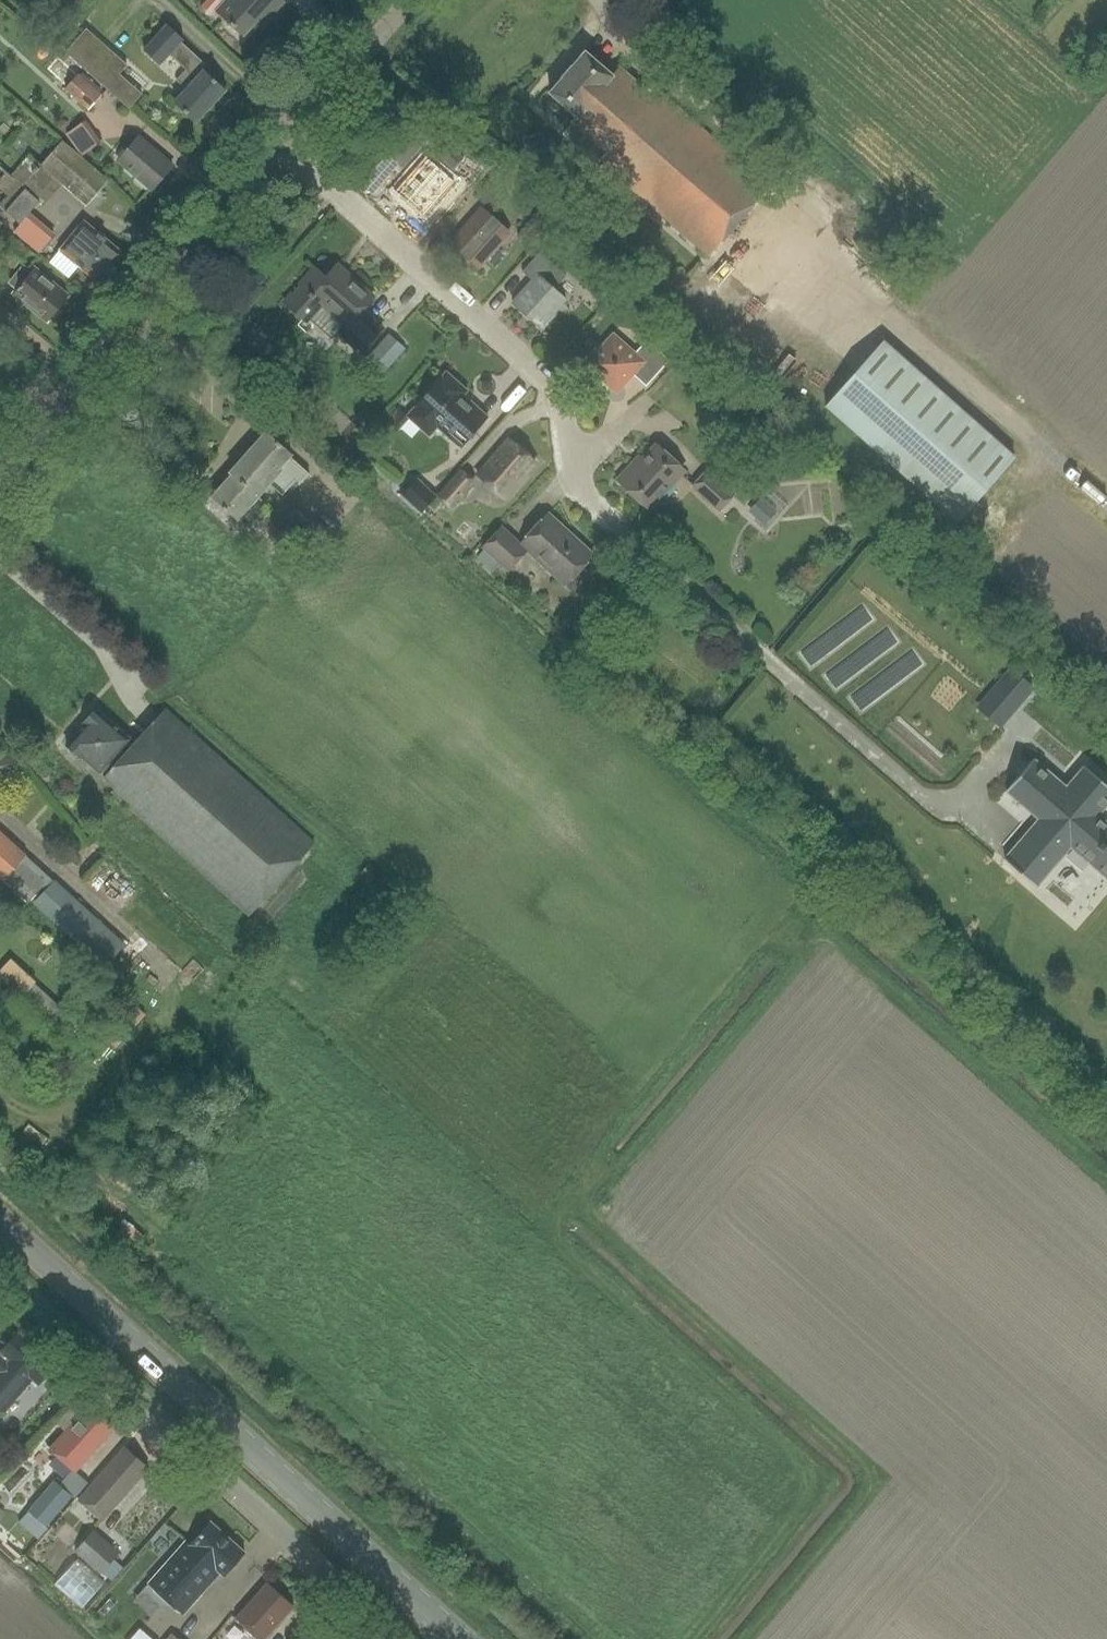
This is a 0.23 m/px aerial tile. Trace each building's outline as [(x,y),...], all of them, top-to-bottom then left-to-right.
[(283,2),(280,0),(230,0),(219,12),(245,36),(267,12),(271,16),(283,2)] [(167,26),(144,51),(161,65),(169,56),(187,73),(177,84),(188,93),(177,106),(199,126),(228,94),(210,77),(212,75),(179,44),(183,40),(167,26)] [(85,28),(64,51),(128,109),(141,95),(118,74),(126,65),(85,28)] [(708,253),(770,183),(652,79),(648,85),(621,61),(613,70),(586,47),(550,88),(577,112),(570,119),(606,151),(600,158),(708,253)] [(55,80),(89,110),(101,96),(76,74),(80,69),(71,61),(55,80)] [(117,162),(152,192),(173,168),(138,138),(117,162)] [(20,224),(40,202),(43,205),(62,184),(87,206),(109,182),(64,143),(43,167),(30,156),(12,177),(0,167),(0,206),(20,224)] [(399,196),(424,218),(452,187),(427,165),(399,196)] [(491,216),(509,195),(491,179),(475,196),(485,205),(452,242),(480,267),(510,233),(491,216)] [(100,283),(124,254),(84,221),(61,250),(100,283)] [(37,256),(0,230),(0,255),(23,271),(25,273),(37,256)] [(554,311),(565,297),(544,279),(556,264),(542,251),(523,272),(533,281),(513,304),(541,327),(555,312),(554,311)] [(362,353),(384,329),(362,310),(374,297),(338,265),(327,278),(315,268),(285,302),(307,322),(323,304),(347,325),(340,334),(362,353)] [(71,298),(36,270),(30,277),(23,271),(14,281),(21,287),(16,293),(50,322),(71,298)] [(598,350),(584,366),(600,381),(601,379),(618,394),(635,376),(648,388),(671,362),(649,341),(637,354),(615,335),(600,352),(598,350)] [(1016,457),(884,341),(826,406),(958,522),(1016,457)] [(446,372),(408,416),(430,436),(437,427),(461,448),(489,416),(464,395),(468,391),(446,372)] [(249,483),(260,492),(270,481),(281,491),(294,478),(298,482),(308,471),(287,453),(291,449),(268,429),(231,471),(234,474),(247,485),(249,483)] [(503,505),(539,464),(511,438),(474,479),(477,483),(489,492),(484,497),(496,508),(500,503),(503,505)] [(649,508),(684,470),(657,446),(644,460),(641,456),(619,480),(649,508)] [(451,512),(477,483),(474,479),(461,468),(435,498),(451,512)] [(720,510),(733,496),(707,472),(694,486),(720,510)] [(237,518),(260,492),(249,483),(247,485),(234,474),(214,497),(237,518)] [(401,498),(420,515),(435,498),(416,481),(401,498)] [(750,511),(763,523),(776,510),(763,498),(750,511)] [(500,528),(481,550),(508,574),(527,552),(564,585),(593,553),(550,514),(520,546),(500,528)] [(84,724),(67,744),(69,746),(71,751),(74,754),(79,755),(82,757),(101,773),(111,762),(116,766),(106,777),(119,789),(116,793),(251,913),(315,842),(166,709),(124,756),(119,752),(131,739),(97,708),(95,710),(90,712),(87,716),(86,721),(83,723),(84,724)] [(18,770),(14,755),(0,758),(0,774),(18,770)] [(1106,880),(1106,820),(1101,814),(1106,807),(1106,785),(1083,765),(1066,785),(1034,757),(1005,791),(1037,819),(1004,858),(1038,887),(1071,849),(1106,880)] [(52,881),(0,834),(0,880),(26,904),(40,888),(43,891),(52,881)] [(52,881),(43,891),(30,905),(102,969),(123,945),(52,881)] [(35,984),(36,982),(12,960),(1,972),(25,994),(35,984)] [(117,1048),(146,1015),(132,1003),(103,1035),(117,1048)] [(27,1323),(0,1353),(0,1410),(4,1413),(32,1382),(40,1388),(57,1369),(54,1366),(64,1355),(27,1323)] [(76,1472),(116,1428),(90,1405),(50,1449),(73,1469),(76,1472)] [(103,1521),(150,1470),(127,1449),(80,1500),(103,1521)] [(89,1483),(76,1472),(73,1469),(58,1485),(54,1482),(18,1525),(34,1539),(71,1496),(75,1499),(89,1483)] [(224,1575),(244,1552),(210,1522),(190,1545),(186,1541),(149,1583),(183,1613),(220,1571),(224,1575)] [(120,1551),(109,1541),(95,1529),(76,1550),(103,1574),(105,1571),(112,1577),(122,1566),(114,1559),(120,1551)] [(90,1607),(111,1583),(84,1559),(62,1583),(90,1607)] [(295,1606),(269,1583),(238,1618),(262,1638),(266,1638),(295,1606)]
